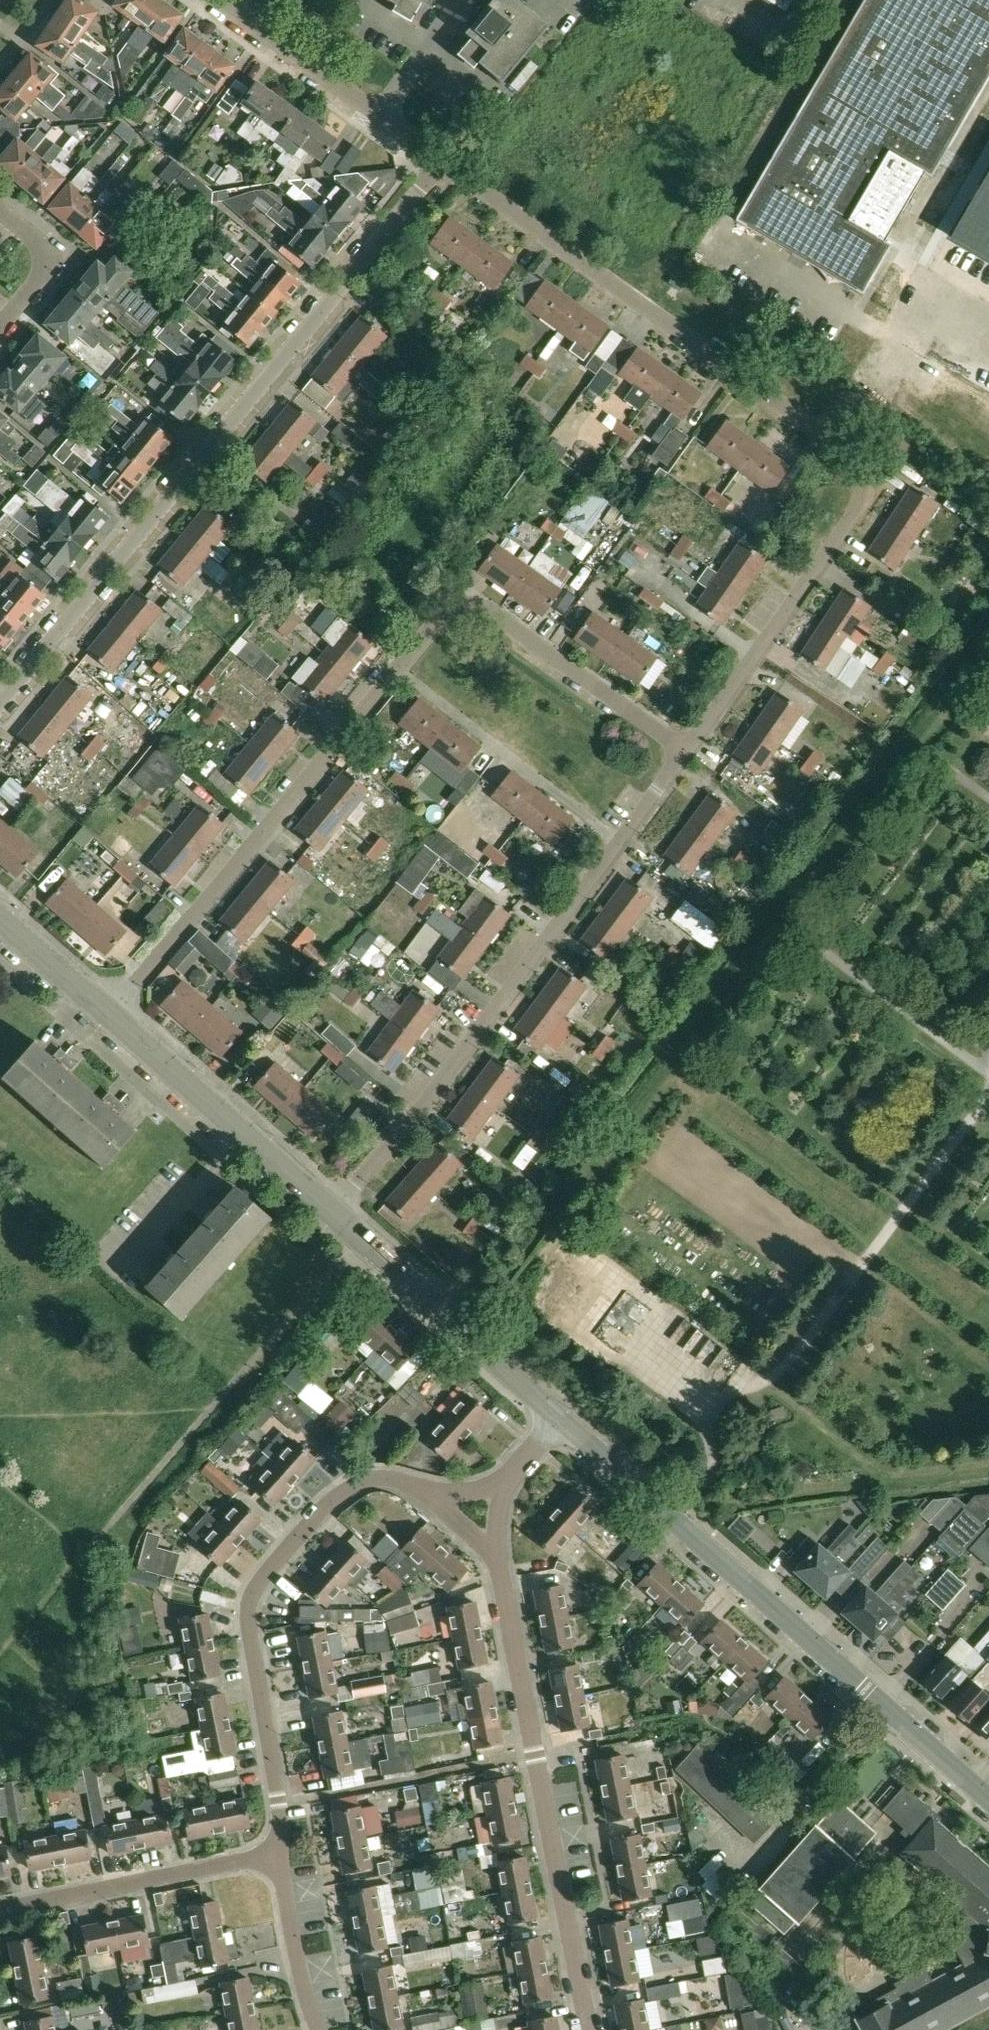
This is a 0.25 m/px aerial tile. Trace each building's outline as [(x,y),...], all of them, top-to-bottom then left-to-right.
[(106,15),(104,0),(88,0),(85,4),(78,0),(70,0),(61,13),(87,30),(99,14),(101,15),(106,15)] [(131,19),(144,0),(104,0),(106,15),(108,14),(114,7),(126,15),(118,26),(123,30),(131,19)] [(126,45),(133,49),(166,3),(161,0),(144,0),(131,19),(139,24),(126,45)] [(428,8),(433,0),(386,0),(395,6),(393,10),(392,10),(392,11),(411,23),(412,22),(411,21),(421,4),(428,8)] [(478,64),(501,83),(549,26),(517,0),(493,0),(465,34),(471,39),(458,54),(457,55),(474,69),(475,68),(474,68),(478,64)] [(940,164),(947,151),(988,80),(988,0),(865,0),(795,118),(784,139),(735,222),(863,296),(873,277),(883,261),(892,246),(885,242),(925,173),(932,177),(933,176),(934,179),(941,176),(938,167),(940,164)] [(786,13),(793,0),(764,0),(786,13)] [(152,36),(163,43),(182,15),(180,13),(180,11),(174,6),(170,7),(166,3),(133,49),(140,54),(152,36)] [(87,30),(61,13),(50,29),(95,60),(110,71),(115,71),(114,58),(108,58),(81,39),(87,30)] [(110,71),(95,60),(50,29),(38,46),(64,64),(71,54),(86,65),(84,68),(103,81),(110,71)] [(170,86),(183,69),(202,43),(197,39),(196,34),(190,30),(186,31),(185,30),(166,56),(176,63),(151,98),(156,102),(158,103),(170,86)] [(203,43),(202,43),(183,69),(192,75),(179,93),(186,97),(217,54),(214,51),(213,46),(207,42),(203,43)] [(126,45),(117,57),(119,69),(133,49),(126,45)] [(140,54),(133,49),(119,69),(126,74),(140,54)] [(18,69),(59,103),(65,95),(49,82),(55,74),(31,54),(18,69)] [(186,97),(193,103),(197,97),(206,103),(214,91),(216,92),(234,66),(233,65),(232,60),(227,56),(222,57),(217,54),(186,97)] [(5,85),(30,105),(37,97),(53,110),(59,103),(18,69),(14,74),(10,74),(5,79),(5,84),(5,85)] [(234,108),(238,102),(248,89),(236,81),(223,100),(234,108)] [(247,140),(278,97),(258,83),(242,104),(252,112),(236,133),(247,140)] [(30,105),(5,85),(0,91),(0,107),(6,112),(0,119),(0,132),(20,130),(20,124),(16,121),(30,105)] [(115,93),(103,85),(95,96),(107,104),(115,93)] [(72,113),(77,117),(83,122),(100,119),(106,112),(85,94),(72,113)] [(265,133),(276,141),(297,111),(278,97),(247,140),(255,146),(265,133)] [(59,103),(53,110),(64,120),(72,119),(75,117),(72,114),(59,103)] [(286,168),(317,125),(297,111),(276,141),(286,149),(277,162),(286,168)] [(170,123),(162,133),(167,137),(175,127),(170,123)] [(63,135),(70,140),(79,129),(79,125),(66,126),(63,135)] [(152,125),(146,133),(156,140),(161,132),(152,125)] [(286,168),(294,174),(309,153),(321,162),(337,140),(317,125),(286,168)] [(131,142),(137,135),(128,128),(123,134),(131,142)] [(12,177),(33,152),(45,137),(41,134),(37,134),(26,146),(18,139),(21,136),(20,130),(0,132),(0,144),(8,151),(0,161),(0,167),(12,177)] [(154,143),(163,150),(170,141),(161,134),(154,143)] [(79,144),(72,138),(62,149),(69,155),(79,144)] [(33,152),(12,177),(28,190),(62,149),(56,143),(42,160),(33,152)] [(64,178),(71,170),(63,163),(66,158),(69,155),(62,149),(28,190),(32,194),(32,198),(38,203),(42,202),(44,204),(65,178),(64,178)] [(331,176),(344,159),(333,151),(320,168),(331,176)] [(65,222),(81,235),(101,210),(94,203),(122,168),(115,162),(99,181),(65,222)] [(229,164),(216,182),(219,185),(243,181),(242,173),(229,164)] [(65,222),(99,181),(83,168),(70,184),(49,209),(65,222)] [(288,182),(302,180),(294,174),(286,168),(275,184),(288,182)] [(210,208),(212,201),(213,192),(186,169),(177,180),(210,208)] [(310,187),(351,220),(364,204),(358,199),(371,183),(358,173),(336,176),(336,182),(339,185),(331,194),(312,179),(302,180),(310,187)] [(952,239),(959,243),(987,259),(988,260),(988,177),(974,201),(952,239)] [(351,220),(310,187),(302,180),(288,182),(321,208),(314,216),(338,236),(351,220)] [(121,187),(114,195),(101,210),(81,235),(82,237),(83,241),(88,246),(93,245),(96,248),(117,224),(129,234),(150,210),(154,205),(149,200),(144,205),(137,199),(129,193),(132,190),(124,183),(121,187)] [(177,183),(161,202),(172,211),(188,192),(177,183)] [(262,190),(251,191),(259,197),(271,207),(326,252),(338,236),(314,216),(306,225),(262,190)] [(244,216),(259,197),(251,191),(222,198),(244,216)] [(313,267),(326,252),(271,207),(266,214),(295,238),(288,247),(313,267)] [(432,243),(464,266),(482,241),(450,218),(432,243)] [(513,264),(482,241),(464,266),(495,288),(513,264)] [(236,247),(231,253),(237,258),(287,298),(299,283),(275,263),(268,272),(236,247)] [(229,251),(223,259),(225,261),(232,266),(237,258),(231,253),(229,251)] [(274,314),(287,298),(237,258),(232,266),(257,286),(250,294),(274,314)] [(98,263),(85,278),(147,330),(160,315),(122,284),(132,273),(116,259),(106,270),(98,263)] [(517,269),(509,279),(517,285),(525,274),(517,269)] [(527,307),(559,330),(577,305),(545,282),(530,271),(512,296),(527,307)] [(262,329),(274,314),(250,294),(242,303),(208,276),(203,282),(215,292),(262,329)] [(85,278),(72,294),(97,315),(105,306),(121,319),(120,321),(140,338),(147,330),(85,278)] [(508,279),(504,285),(510,289),(514,284),(508,279)] [(201,284),(200,286),(185,304),(193,311),(210,291),(201,284)] [(435,303),(442,293),(432,287),(426,297),(435,303)] [(223,327),(248,347),(262,329),(215,292),(210,299),(231,316),(223,327)] [(451,302),(442,293),(435,303),(445,310),(451,302)] [(59,309),(100,344),(109,351),(115,344),(90,323),(97,315),(72,294),(59,309)] [(164,299),(159,307),(163,310),(168,302),(164,299)] [(592,317),(577,305),(559,330),(575,342),(568,351),(583,361),(590,352),(608,328),(592,317)] [(113,354),(109,351),(100,344),(59,309),(46,325),(71,346),(78,337),(107,361),(113,354)] [(203,334),(195,344),(181,332),(183,328),(171,318),(163,328),(223,378),(236,362),(230,358),(235,352),(219,339),(214,345),(203,334)] [(362,318),(338,347),(362,366),(386,337),(362,318)] [(210,393),(223,378),(163,328),(155,339),(175,355),(177,352),(192,365),(186,373),(210,393)] [(606,362),(623,338),(612,330),(595,353),(606,362)] [(39,336),(24,355),(50,376),(65,358),(39,336)] [(554,336),(540,356),(546,360),(560,341),(554,336)] [(634,346),(623,338),(606,362),(617,370),(634,346)] [(362,366),(338,347),(327,361),(325,364),(321,368),(313,378),(336,397),(337,396),(346,403),(356,389),(358,391),(371,374),(362,366)] [(640,411),(650,396),(668,372),(637,349),(619,374),(635,385),(624,399),(640,411)] [(50,376),(24,355),(9,372),(35,394),(50,376)] [(518,364),(529,372),(535,362),(525,355),(518,364)] [(545,369),(535,362),(529,372),(539,379),(545,369)] [(210,393),(186,373),(178,382),(161,367),(156,374),(198,409),(210,393)] [(597,373),(587,387),(601,397),(615,377),(613,375),(601,367),(597,373)] [(9,372),(0,383),(0,397),(19,413),(27,403),(37,411),(44,402),(35,394),(9,372)] [(668,372),(650,396),(672,412),(663,423),(671,429),(661,443),(655,452),(652,455),(667,466),(669,462),(676,452),(687,438),(675,430),(683,420),(701,395),(692,389),(682,381),(668,372)] [(185,425),(198,409),(156,374),(150,381),(168,396),(160,405),(185,425)] [(390,377),(383,385),(394,394),(400,385),(390,377)] [(100,379),(81,402),(89,408),(108,386),(100,379)] [(403,401),(394,394),(391,392),(384,400),(396,410),(403,401)] [(108,393),(98,405),(103,409),(160,455),(173,440),(148,420),(141,428),(124,415),(110,404),(115,398),(108,393)] [(76,423),(81,417),(89,408),(81,402),(68,417),(76,423)] [(292,403),(268,433),(292,452),(309,432),(321,441),(328,432),(292,403)] [(147,471),(160,455),(103,409),(98,416),(129,443),(123,451),(147,471)] [(11,449),(17,442),(9,436),(17,427),(0,413),(0,441),(11,449)] [(60,415),(48,429),(58,437),(70,424),(60,415)] [(81,417),(76,423),(72,428),(79,435),(89,423),(81,417)] [(618,421),(611,430),(621,437),(628,428),(618,421)] [(708,447),(739,469),(757,445),(726,422),(708,447)] [(637,435),(628,428),(621,437),(631,444),(637,435)] [(312,469),(292,452),(268,433),(243,464),(267,483),(284,463),(314,488),(322,479),(311,470),(312,469)] [(135,487),(84,445),(71,434),(65,441),(96,467),(89,475),(122,502),(135,487)] [(147,471),(123,451),(115,460),(99,446),(98,446),(89,438),(84,445),(135,487),(147,471)] [(5,457),(14,464),(20,457),(11,449),(0,441),(0,453),(5,457)] [(36,443),(23,459),(32,467),(46,452),(36,443)] [(739,469),(760,485),(753,495),(763,503),(789,468),(757,445),(739,469)] [(311,470),(322,479),(329,470),(318,461),(312,469),(311,470)] [(652,478),(659,483),(667,473),(659,468),(652,478)] [(29,478),(96,533),(109,518),(84,498),(77,507),(36,471),(29,478)] [(356,471),(346,484),(364,499),(374,486),(356,471)] [(83,549),(96,533),(29,478),(23,486),(56,512),(49,521),(83,549)] [(696,491),(714,505),(721,495),(711,488),(703,482),(696,491)] [(585,540),(612,503),(588,484),(560,522),(585,540)] [(890,521),(915,538),(936,505),(911,489),(890,521)] [(3,510),(6,512),(13,518),(26,502),(16,494),(3,510)] [(714,505),(733,518),(740,508),(721,495),(714,505)] [(209,507),(184,537),(208,556),(232,526),(209,507)] [(764,509),(750,531),(760,537),(774,515),(764,509)] [(13,518),(6,512),(0,519),(0,539),(7,530),(16,520),(13,518)] [(301,528),(327,549),(344,528),(331,517),(321,530),(308,519),(301,528)] [(540,529),(551,537),(559,527),(553,523),(554,522),(548,517),(540,529)] [(71,564),(83,549),(49,521),(42,530),(30,519),(23,526),(71,564)] [(894,570),(915,538),(890,521),(869,554),(894,570)] [(53,578),(57,581),(59,579),(67,569),(71,564),(23,526),(21,524),(13,535),(37,555),(33,561),(53,578)] [(567,533),(559,527),(551,537),(560,543),(567,533)] [(572,532),(566,539),(576,546),(581,538),(572,532)] [(676,546),(686,554),(694,543),(684,536),(676,546)] [(183,586),(208,556),(184,537),(159,567),(183,586)] [(725,566),(718,575),(743,592),(766,560),(751,549),(741,543),(725,566)] [(679,564),(686,554),(676,546),(669,556),(679,564)] [(510,594),(528,570),(497,548),(479,572),(510,594)] [(949,559),(959,567),(966,557),(955,550),(949,559)] [(282,556),(266,551),(262,567),(277,571),(282,556)] [(952,577),(959,567),(949,559),(941,570),(952,577)] [(234,565),(227,573),(236,581),(243,572),(234,565)] [(743,592),(718,575),(707,567),(697,581),(708,589),(696,607),(721,625),(743,592)] [(560,593),(528,570),(510,594),(543,617),(560,593)] [(228,590),(236,581),(227,573),(219,582),(228,590)] [(13,585),(0,574),(0,586),(32,612),(45,596),(20,576),(13,585)] [(32,612),(0,586),(0,611),(20,627),(32,612)] [(645,588),(639,597),(648,604),(655,595),(645,588)] [(823,623),(848,640),(870,607),(844,591),(823,623)] [(139,592),(114,622),(138,641),(162,611),(139,592)] [(664,602),(655,595),(648,604),(657,610),(664,602)] [(185,610),(177,620),(185,626),(192,616),(185,610)] [(7,642),(20,627),(0,611),(0,636),(7,642)] [(292,611),(284,621),(292,627),(300,618),(292,611)] [(624,638),(615,632),(592,616),(584,627),(575,640),(607,663),(624,638)] [(332,646),(324,655),(348,675),(373,644),(356,631),(359,627),(352,621),(349,625),(340,617),(322,638),(332,646)] [(185,626),(177,620),(170,628),(178,634),(185,626)] [(292,627),(284,621),(277,629),(285,636),(292,627)] [(113,671),(138,641),(114,622),(90,652),(113,671)] [(859,646),(848,640),(823,623),(802,656),(827,672),(837,679),(852,657),(859,661),(867,667),(873,671),(880,661),(865,651),(859,646)] [(907,624),(898,636),(913,646),(921,633),(911,626),(907,624)] [(656,661),(624,638),(607,663),(639,686),(656,661)] [(266,655),(250,641),(237,656),(254,670),(266,655)] [(161,657),(169,664),(177,655),(169,648),(161,657)] [(880,661),(889,668),(896,658),(887,652),(880,661)] [(348,675),(324,655),(317,664),(310,658),(292,680),(299,685),(297,688),(290,682),(281,694),(305,714),(317,700),(323,705),(348,675)] [(169,664),(161,657),(153,667),(161,674),(169,664)] [(880,661),(873,671),(882,677),(889,668),(880,661)] [(914,673),(910,678),(919,684),(927,674),(918,668),(914,673)] [(68,727),(92,697),(69,678),(45,707),(68,727)] [(137,703),(126,693),(119,700),(130,710),(137,703)] [(778,694),(755,726),(780,743),(803,711),(778,694)] [(400,724),(431,748),(449,725),(419,701),(400,724)] [(210,711),(219,719),(226,710),(217,703),(210,711)] [(44,757),(68,727),(45,707),(20,738),(44,757)] [(219,719),(210,711),(203,720),(211,727),(219,719)] [(241,739),(250,746),(273,765),(297,735),(274,716),(263,730),(254,723),(241,739)] [(480,749),(449,725),(431,748),(462,772),(480,749)] [(758,775),(780,743),(755,726),(733,758),(740,763),(758,775)] [(97,736),(89,745),(98,752),(105,743),(97,736)] [(81,754),(90,762),(98,752),(89,745),(81,754)] [(225,776),(248,795),(273,765),(250,746),(225,776)] [(811,749),(803,760),(813,767),(821,756),(811,749)] [(807,775),(813,767),(803,760),(797,768),(807,775)] [(389,778),(398,785),(405,776),(396,768),(389,778)] [(345,772),(320,802),(343,821),(351,827),(368,806),(360,800),(368,791),(345,772)] [(466,772),(454,787),(465,795),(477,780),(466,772)] [(128,773),(116,786),(135,801),(143,792),(146,789),(128,773)] [(493,796),(523,821),(542,797),(511,773),(493,796)] [(41,790),(31,782),(25,789),(10,776),(0,788),(0,795),(19,812),(33,796),(35,797),(41,790)] [(415,783),(405,776),(398,785),(407,792),(415,783)] [(51,812),(57,804),(41,790),(35,797),(51,812)] [(143,792),(135,801),(145,809),(153,800),(143,792)] [(689,827),(713,845),(737,814),(713,796),(689,827)] [(572,821),(542,797),(523,821),(554,845),(572,821)] [(135,801),(127,811),(137,818),(145,809),(135,801)] [(351,827),(343,821),(320,802),(296,831),(319,851),(324,844),(331,836),(354,853),(365,838),(351,827)] [(199,807),(175,836),(199,855),(223,826),(199,807)] [(771,820),(758,837),(778,852),(791,835),(771,820)] [(713,845),(689,827),(665,858),(689,876),(713,845)] [(0,836),(0,861),(17,877),(31,862),(37,854),(7,828),(0,836)] [(478,864),(436,830),(424,844),(425,845),(398,880),(414,892),(441,857),(467,878),(478,864)] [(584,840),(573,832),(559,849),(570,858),(584,840)] [(174,886),(199,855),(175,836),(150,867),(174,886)] [(381,837),(374,845),(382,852),(389,844),(381,837)] [(483,865),(490,856),(500,864),(508,854),(490,840),(475,859),(483,865)] [(374,845),(366,855),(375,862),(382,852),(374,845)] [(107,867),(109,869),(116,860),(107,852),(99,861),(107,867)] [(735,862),(743,868),(750,858),(742,852),(735,862)] [(117,877),(130,887),(140,876),(128,865),(126,866),(118,859),(116,860),(109,869),(117,877)] [(270,862),(245,893),(269,912),(282,896),(294,882),(281,872),(270,862)] [(743,868),(735,862),(728,871),(736,877),(743,868)] [(605,910),(629,929),(653,898),(628,879),(605,910)] [(47,903),(76,928),(96,906),(67,880),(60,887),(47,903)] [(421,897),(429,904),(436,895),(427,889),(421,897)] [(459,926),(486,947),(509,915),(474,890),(458,911),(466,917),(459,926)] [(244,942),(269,912),(245,893),(221,923),(244,942)] [(429,904),(421,897),(414,907),(422,913),(429,904)] [(726,930),(684,899),(678,907),(697,922),(689,933),(711,949),(726,930)] [(741,907),(732,899),(724,910),(734,917),(741,907)] [(126,931),(111,918),(96,906),(76,928),(106,954),(126,931)] [(463,978),(486,947),(459,926),(436,909),(427,922),(452,941),(439,960),(430,972),(453,991),(463,978)] [(606,960),(629,929),(605,910),(582,942),(606,960)] [(307,925),(299,934),(309,942),(316,933),(307,925)] [(299,934),(292,943),(301,951),(309,942),(299,934)] [(360,959),(370,945),(361,939),(351,952),(360,959)] [(675,961),(696,977),(712,956),(691,940),(675,961)] [(204,954),(190,942),(172,965),(184,976),(204,954)] [(237,978),(245,969),(234,960),(216,943),(205,955),(224,973),(227,969),(237,978)] [(668,944),(662,953),(672,961),(679,952),(668,944)] [(664,971),(672,961),(662,953),(654,963),(664,971)] [(538,1000),(563,1018),(569,1023),(581,1007),(575,1002),(586,987),(562,968),(538,1000)] [(245,969),(237,978),(246,985),(253,977),(245,969)] [(326,987),(353,1007),(359,999),(350,992),(333,979),(326,987)] [(162,1004),(191,1030),(212,1007),(183,981),(175,989),(162,1004)] [(350,992),(359,999),(367,988),(358,982),(350,992)] [(393,1022),(392,1023),(416,1041),(439,1009),(415,991),(403,1008),(380,991),(369,1005),(393,1022)] [(268,995),(252,1014),(271,1030),(287,1012),(268,995)] [(540,1049),(563,1018),(538,1000),(515,1031),(540,1049)] [(212,1007),(191,1030),(221,1056),(234,1040),(239,1044),(245,1037),(225,1020),(212,1007)] [(321,1034),(346,1056),(356,1045),(331,1023),(321,1034)] [(393,1072),(416,1041),(392,1023),(369,1054),(393,1072)] [(605,1033),(598,1043),(607,1050),(614,1040),(605,1033)] [(4,1079),(53,1121),(84,1086),(66,1070),(64,1073),(58,1068),(60,1065),(36,1043),(37,1042),(36,1041),(2,1079),(4,1080),(4,1079)] [(321,1051),(338,1066),(346,1058),(328,1043),(321,1051)] [(600,1059),(607,1050),(598,1043),(590,1052),(600,1059)] [(495,1058),(471,1090),(496,1107),(519,1076),(495,1058)] [(255,1086),(284,1112),(304,1089),(275,1063),(255,1086)] [(135,1130),(134,1129),(134,1128),(133,1130),(109,1108),(106,1111),(100,1105),(103,1102),(84,1086),(53,1121),(93,1157),(102,1165),(101,1166),(102,1167),(135,1130)] [(334,1115),(325,1107),(304,1089),(284,1112),(314,1138),(334,1115)] [(473,1139),(496,1107),(471,1090),(448,1120),(473,1139)] [(345,1123),(359,1133),(376,1111),(363,1101),(345,1123)] [(537,1124),(531,1132),(541,1140),(547,1132),(537,1124)] [(519,1167),(527,1157),(539,1166),(552,1149),(541,1140),(531,1132),(524,1142),(510,1160),(519,1167)] [(413,1172),(435,1193),(461,1164),(439,1144),(413,1172)] [(417,1213),(435,1193),(413,1172),(386,1202),(409,1222),(417,1213)] [(225,1270),(233,1260),(269,1219),(270,1220),(271,1219),(233,1186),(232,1187),(233,1188),(211,1212),(214,1215),(209,1221),(206,1218),(189,1238),(225,1270)] [(470,1222),(479,1228),(486,1219),(477,1213),(470,1222)] [(495,1240),(479,1228),(470,1222),(463,1232),(471,1239),(462,1252),(478,1263),(495,1240)] [(183,1318),(225,1270),(189,1238),(145,1287),(183,1321),(184,1319),(183,1318)] [(352,1328),(375,1348),(393,1328),(370,1307),(352,1328)] [(344,1320),(337,1315),(331,1322),(337,1328),(344,1320)] [(416,1349),(393,1328),(375,1348),(397,1368),(398,1369),(399,1368),(416,1349)] [(440,1345),(436,1350),(442,1355),(446,1351),(440,1345)] [(299,1361),(281,1380),(296,1393),(310,1378),(319,1367),(305,1354),(299,1361)] [(425,1360),(419,1366),(426,1372),(432,1366),(425,1360)] [(391,1374),(386,1380),(397,1390),(409,1377),(399,1368),(398,1369),(397,1368),(391,1374)] [(407,1383),(398,1393),(415,1409),(425,1398),(407,1383)] [(311,1418),(279,1388),(265,1404),(296,1434),(311,1418)] [(456,1406),(446,1418),(466,1437),(487,1413),(467,1394),(456,1406)] [(350,1418),(335,1405),(323,1420),(337,1433),(343,1426),(350,1418)] [(446,1458),(466,1437),(446,1418),(426,1440),(434,1447),(446,1458)] [(238,1427),(244,1433),(251,1425),(245,1420),(238,1427)] [(229,1461),(247,1440),(237,1430),(209,1459),(215,1465),(223,1456),(229,1461)] [(295,1443),(275,1465),(294,1483),(315,1460),(295,1443)] [(231,1500),(240,1490),(224,1476),(209,1462),(200,1472),(231,1500)] [(274,1505),(294,1483),(275,1465),(255,1485),(254,1487),(274,1505)] [(574,1531),(595,1508),(574,1490),(554,1513),(574,1531)] [(964,1506),(965,1507),(964,1508),(931,1544),(952,1562),(985,1526),(983,1524),(988,1517),(988,1509),(974,1495),(964,1506)] [(965,1507),(964,1506),(953,1496),(952,1497),(932,1499),(920,1513),(929,1521),(929,1520),(941,1531),(963,1507),(964,1508),(965,1507)] [(240,1503),(221,1524),(240,1542),(260,1521),(240,1503)] [(615,1513),(609,1507),(601,1516),(607,1521),(615,1513)] [(534,1536),(545,1547),(553,1554),(574,1531),(554,1513),(534,1536)] [(735,1519),(728,1528),(744,1542),(751,1534),(735,1519)] [(810,1584),(844,1545),(852,1536),(857,1530),(849,1523),(825,1551),(808,1535),(789,1556),(799,1566),(795,1570),(807,1581),(808,1580),(811,1582),(810,1583),(810,1584)] [(240,1542),(221,1524),(200,1547),(220,1565),(240,1542)] [(988,1565),(988,1527),(988,1526),(969,1548),(988,1565)] [(405,1584),(428,1570),(445,1550),(422,1529),(404,1550),(400,1547),(385,1563),(405,1584)] [(140,1555),(177,1565),(180,1554),(157,1547),(160,1536),(147,1532),(140,1555)] [(852,1536),(844,1545),(810,1584),(811,1583),(814,1585),(813,1587),(825,1597),(848,1571),(840,1564),(859,1543),(852,1536)] [(347,1541),(327,1564),(346,1582),(367,1560),(347,1541)] [(887,1550),(876,1541),(857,1562),(868,1571),(887,1550)] [(468,1570),(445,1550),(428,1570),(450,1590),(468,1570)] [(633,1563),(622,1553),(615,1560),(626,1570),(633,1563)] [(858,1626),(891,1587),(909,1566),(902,1560),(873,1593),(869,1589),(866,1587),(843,1612),(854,1623),(855,1621),(858,1624),(857,1625),(858,1626)] [(556,1562),(553,1570),(565,1574),(568,1566),(556,1562)] [(639,1583),(663,1604),(680,1584),(657,1563),(639,1583)] [(346,1582),(327,1564),(306,1587),(326,1605),(346,1582)] [(377,1574),(395,1593),(404,1584),(385,1565),(377,1574)] [(911,1565),(909,1566),(891,1587),(858,1626),(859,1625),(862,1627),(861,1629),(873,1639),(896,1613),(907,1599),(903,1595),(921,1574),(911,1565)] [(928,1591),(946,1607),(968,1581),(951,1565),(928,1591)] [(132,1569),(128,1584),(156,1592),(160,1577),(132,1569)] [(632,1585),(626,1579),(621,1585),(627,1591),(632,1585)] [(535,1589),(542,1618),(568,1613),(562,1583),(535,1589)] [(377,1605),(377,1607),(377,1608),(385,1621),(414,1611),(404,1584),(395,1593),(377,1605)] [(680,1584),(663,1604),(686,1624),(690,1619),(703,1605),(680,1584)] [(595,1599),(606,1604),(609,1596),(598,1592),(595,1599)] [(298,1623),(330,1622),(330,1608),(322,1608),(313,1600),(299,1600),(298,1623)] [(448,1606),(454,1636),(481,1631),(475,1601),(448,1606)] [(139,1607),(121,1611),(125,1628),(143,1624),(139,1607)] [(338,1608),(338,1620),(353,1620),(353,1608),(338,1608)] [(370,1608),(370,1622),(385,1621),(377,1608),(370,1608)] [(385,1621),(390,1630),(391,1633),(418,1624),(414,1611),(385,1621)] [(574,1643),(568,1613),(542,1618),(547,1649),(574,1643)] [(182,1620),(187,1649),(214,1645),(207,1614),(182,1620)] [(743,1641),(720,1620),(703,1640),(726,1661),(743,1641)] [(132,1626),(120,1629),(125,1655),(137,1652),(132,1626)] [(630,1627),(624,1634),(628,1637),(634,1631),(630,1627)] [(945,1693),(952,1685),(954,1687),(964,1676),(967,1679),(976,1669),(977,1670),(988,1656),(988,1630),(977,1644),(973,1648),(958,1666),(946,1655),(936,1665),(923,1680),(925,1682),(925,1685),(930,1690),(933,1689),(941,1697),(945,1693)] [(481,1631),(454,1636),(460,1667),(487,1662),(481,1631)] [(684,1631),(676,1640),(683,1645),(691,1636),(684,1631)] [(298,1637),(303,1666),(330,1661),(324,1632),(298,1637)] [(612,1636),(604,1637),(606,1649),(614,1648),(612,1636)] [(697,1642),(691,1636),(683,1645),(689,1651),(697,1642)] [(683,1645),(676,1640),(665,1652),(672,1658),(683,1645)] [(743,1641),(726,1661),(747,1680),(749,1681),(766,1661),(743,1641)] [(219,1674),(214,1645),(187,1649),(194,1679),(219,1674)] [(593,1653),(581,1655),(583,1663),(595,1661),(593,1653)] [(958,1695),(950,1704),(959,1713),(958,1714),(965,1721),(967,1719),(969,1721),(988,1699),(988,1696),(983,1690),(988,1684),(988,1656),(977,1670),(979,1672),(972,1679),(970,1677),(968,1680),(970,1682),(958,1695)] [(336,1692),(330,1661),(303,1666),(309,1697),(336,1692)] [(552,1668),(558,1699),(584,1692),(578,1663),(552,1668)] [(630,1671),(635,1691),(652,1675),(644,1667),(630,1671)] [(428,1682),(443,1679),(440,1669),(406,1676),(407,1686),(428,1682)] [(383,1692),(380,1676),(349,1682),(349,1684),(352,1698),(371,1694),(383,1692)] [(767,1697),(790,1717),(807,1698),(784,1677),(773,1689),(767,1697)] [(757,1689),(749,1681),(747,1680),(739,1689),(731,1698),(729,1696),(720,1706),(732,1716),(740,1707),(757,1689)] [(169,1694),(184,1691),(182,1681),(167,1684),(169,1692),(169,1694)] [(446,1690),(449,1702),(457,1701),(460,1718),(471,1716),(497,1711),(491,1681),(465,1686),(446,1690)] [(155,1684),(157,1695),(169,1692),(167,1684),(167,1682),(155,1684)] [(401,1688),(403,1700),(413,1698),(431,1695),(428,1682),(407,1686),(402,1687),(401,1688)] [(192,1699),(190,1691),(178,1693),(180,1701),(192,1699)] [(584,1692),(558,1699),(564,1729),(590,1724),(584,1692)] [(749,1699),(758,1707),(764,1701),(755,1693),(749,1699)] [(197,1699),(203,1729),(229,1723),(223,1694),(197,1699)] [(830,1718),(807,1698),(790,1717),(813,1738),(820,1730),(830,1718)] [(696,1699),(689,1700),(690,1711),(698,1710),(696,1699)] [(669,1714),(681,1712),(679,1701),(667,1703),(669,1714)] [(409,1728),(428,1724),(424,1704),(405,1707),(409,1728)] [(393,1719),(405,1717),(403,1705),(391,1707),(393,1719)] [(319,1747),(346,1741),(340,1711),(313,1717),(319,1747)] [(497,1711),(471,1716),(477,1747),(503,1741),(497,1711)] [(977,1728),(988,1739),(988,1714),(977,1728)] [(235,1754),(229,1723),(203,1729),(191,1731),(196,1754),(164,1761),(168,1782),(205,1774),(204,1771),(208,1774),(235,1769),(232,1755),(235,1754)] [(411,1741),(419,1739),(417,1728),(409,1729),(411,1741)] [(590,1739),(596,1738),(602,1736),(601,1729),(589,1731),(590,1739)] [(396,1731),(384,1733),(389,1758),(380,1760),(383,1775),(416,1768),(411,1741),(410,1738),(408,1739),(406,1731),(396,1733),(396,1731)] [(363,1738),(346,1741),(319,1747),(326,1777),(352,1771),(368,1767),(368,1763),(371,1762),(366,1737),(363,1738)] [(698,1745),(678,1767),(706,1793),(707,1791),(728,1811),(726,1812),(756,1840),(775,1819),(761,1805),(766,1800),(715,1753),(711,1758),(698,1745)] [(779,1750),(774,1756),(784,1764),(789,1759),(779,1750)] [(599,1758),(604,1789),(630,1783),(624,1753),(599,1758)] [(112,1773),(116,1776),(121,1776),(124,1772),(124,1767),(120,1764),(115,1764),(112,1768),(112,1773)] [(86,1793),(87,1798),(91,1821),(104,1818),(100,1795),(94,1765),(81,1768),(83,1777),(86,1793)] [(656,1767),(658,1779),(666,1778),(664,1766),(656,1767)] [(802,1781),(807,1775),(798,1767),(793,1772),(802,1781)] [(211,1789),(239,1783),(236,1770),(209,1776),(211,1789)] [(66,1774),(45,1779),(49,1801),(71,1796),(66,1774)] [(199,1776),(201,1789),(209,1787),(207,1776),(205,1775),(199,1776)] [(484,1781),(489,1810),(516,1806),(510,1776),(484,1781)] [(83,1777),(72,1779),(75,1795),(86,1793),(83,1777)] [(2,1788),(7,1816),(9,1824),(27,1821),(20,1778),(1,1782),(2,1788)] [(445,1779),(436,1780),(437,1790),(446,1789),(445,1779)] [(435,1781),(419,1784),(419,1786),(422,1801),(438,1798),(435,1783),(435,1781)] [(660,1782),(663,1794),(671,1792),(669,1781),(660,1782)] [(630,1783),(604,1789),(611,1818),(636,1813),(630,1783)] [(937,1821),(941,1817),(904,1785),(882,1809),(914,1837),(901,1851),(969,1912),(957,1925),(942,1923),(939,1946),(955,1948),(963,1964),(932,1980),(924,1965),(894,1982),(896,1986),(871,2000),(875,2008),(856,2019),(862,2029),(940,2029),(988,2003),(988,1867),(937,1821)] [(415,1787),(403,1789),(406,1801),(418,1799),(415,1787)] [(162,1798),(165,1810),(173,1808),(170,1796),(162,1798)] [(244,1799),(214,1805),(220,1832),(249,1826),(244,1799)] [(868,1825),(839,1799),(816,1824),(815,1823),(814,1824),(816,1826),(760,1888),(758,1887),(757,1888),(760,1891),(749,1903),(784,1934),(795,1922),(798,1924),(799,1923),(797,1922),(853,1859),(854,1861),(855,1859),(854,1858),(877,1833),(868,1825)] [(338,1842),(365,1837),(382,1834),(376,1803),(333,1812),(338,1842)] [(220,1832),(214,1805),(184,1811),(189,1838),(220,1832)] [(419,1806),(402,1809),(405,1825),(422,1822),(419,1806)] [(522,1837),(516,1806),(489,1810),(495,1842),(522,1837)] [(436,1808),(424,1810),(426,1822),(426,1825),(439,1823),(438,1819),(436,1808)] [(164,1815),(135,1821),(140,1848),(170,1841),(164,1815)] [(677,1818),(663,1821),(665,1831),(680,1828),(677,1818)] [(109,1854),(140,1848),(135,1821),(103,1828),(109,1854)] [(643,1833),(655,1830),(653,1822),(641,1824),(643,1833)] [(85,1831),(55,1837),(60,1863),(90,1858),(85,1831)] [(615,1838),(620,1869),(646,1864),(640,1833),(615,1838)] [(30,1869),(60,1863),(55,1837),(24,1843),(30,1869)] [(371,1866),(365,1837),(338,1842),(344,1872),(371,1866)] [(420,1851),(431,1849),(428,1837),(417,1839),(420,1851)] [(467,1859),(479,1857),(489,1855),(486,1843),(465,1847),(467,1859)] [(0,1848),(0,1875),(10,1873),(5,1847),(0,1848)] [(499,1861),(505,1892),(531,1886),(525,1856),(499,1861)] [(377,1862),(380,1875),(392,1872),(389,1860),(377,1862)] [(420,1908),(445,1903),(439,1874),(437,1864),(412,1869),(420,1908)] [(652,1894),(646,1864),(620,1869),(627,1899),(652,1894)] [(439,1874),(445,1903),(474,1897),(473,1890),(466,1891),(462,1870),(439,1874)] [(538,1916),(531,1886),(505,1892),(511,1921),(538,1916)] [(349,1893),(354,1922),(380,1916),(374,1887),(349,1893)] [(164,1904),(162,1892),(154,1894),(156,1906),(164,1904)] [(666,1892),(655,1894),(657,1901),(667,1899),(666,1892)] [(834,1892),(826,1902),(834,1909),(842,1899),(834,1892)] [(685,1935),(699,1932),(696,1917),(702,1915),(699,1899),(667,1905),(670,1921),(682,1919),(685,1935)] [(189,1906),(195,1935),(222,1931),(215,1901),(189,1906)] [(67,1912),(59,1914),(61,1926),(70,1924),(67,1912)] [(142,1916),(112,1922),(117,1948),(148,1942),(142,1916)] [(380,1916),(354,1922),(361,1952),(386,1947),(380,1916)] [(603,1924),(608,1954),(634,1949),(628,1919),(603,1924)] [(88,1954),(117,1948),(112,1922),(82,1928),(88,1954)] [(469,1941),(479,1938),(480,1938),(479,1930),(467,1933),(469,1941)] [(222,1931),(195,1935),(159,1941),(163,1963),(163,1964),(165,1974),(165,1975),(167,1983),(178,1981),(175,1962),(199,1957),(201,1966),(228,1961),(222,1931)] [(712,1935),(696,1938),(697,1943),(700,1956),(715,1953),(723,1951),(712,1935)] [(515,1942),(521,1972),(547,1965),(542,1936),(515,1942)] [(10,1943),(16,1973),(42,1968),(35,1937),(10,1943)] [(483,1957),(479,1938),(469,1941),(450,1943),(453,1963),(483,1957)] [(426,1940),(409,1943),(411,1952),(428,1948),(426,1940)] [(404,1953),(402,1944),(390,1947),(392,1955),(400,1954),(404,1953)] [(405,1967),(439,1961),(437,1946),(428,1948),(411,1952),(404,1953),(406,1962),(404,1963),(405,1967)] [(806,1980),(834,2004),(836,2006),(842,1999),(782,1948),(776,1955),(806,1980)] [(634,1949),(608,1954),(614,1984),(640,1979),(634,1949)] [(400,1954),(392,1955),(394,1965),(404,1963),(406,1962),(404,1953),(400,1954)] [(726,1972),(723,1957),(702,1961),(705,1976),(726,1972)] [(163,1963),(150,1965),(153,1977),(165,1975),(165,1974),(163,1964),(163,1963)] [(553,1996),(547,1965),(521,1972),(527,2001),(553,1996)] [(364,1972),(370,2002),(396,1996),(390,1967),(364,1972)] [(48,1998),(42,1968),(16,1973),(22,2003),(48,1998)] [(730,2008),(751,2004),(745,1971),(724,1975),(730,2008)] [(97,1973),(92,1974),(83,1976),(87,1997),(101,1994),(97,1973)] [(196,1977),(178,1981),(167,1983),(141,1988),(144,2003),(199,1992),(196,1977)] [(61,2002),(66,2001),(85,1997),(81,1978),(57,1982),(61,2002)] [(221,1983),(227,2012),(253,2008),(248,1978),(221,1983)] [(646,1988),(648,2001),(681,1995),(681,1994),(688,1992),(686,1980),(646,1988)] [(821,2019),(834,2004),(806,1980),(793,1995),(821,2019)] [(466,2022),(489,2018),(482,1982),(459,1986),(466,2022)] [(447,1987),(437,1989),(438,1997),(448,1995),(447,1987)] [(121,2029),(130,2029),(123,1993),(101,1997),(103,2008),(116,2005),(121,2029)] [(396,1996),(370,2002),(376,2029),(380,2029),(402,2026),(396,1996)] [(623,2029),(641,2029),(649,2028),(643,1998),(618,2003),(623,2029)] [(413,2029),(426,2029),(460,2023),(457,2007),(411,2016),(413,2029)] [(743,2012),(747,2029),(772,2029),(767,2007),(743,2012)] [(253,2008),(227,2012),(230,2029),(258,2029),(253,2008)] [(28,2029),(70,2029),(67,2014),(26,2022),(28,2029)] [(532,2029),(560,2029),(557,2016),(530,2021),(532,2029)] [(489,2018),(466,2022),(467,2029),(495,2029),(492,2017),(489,2018)]
